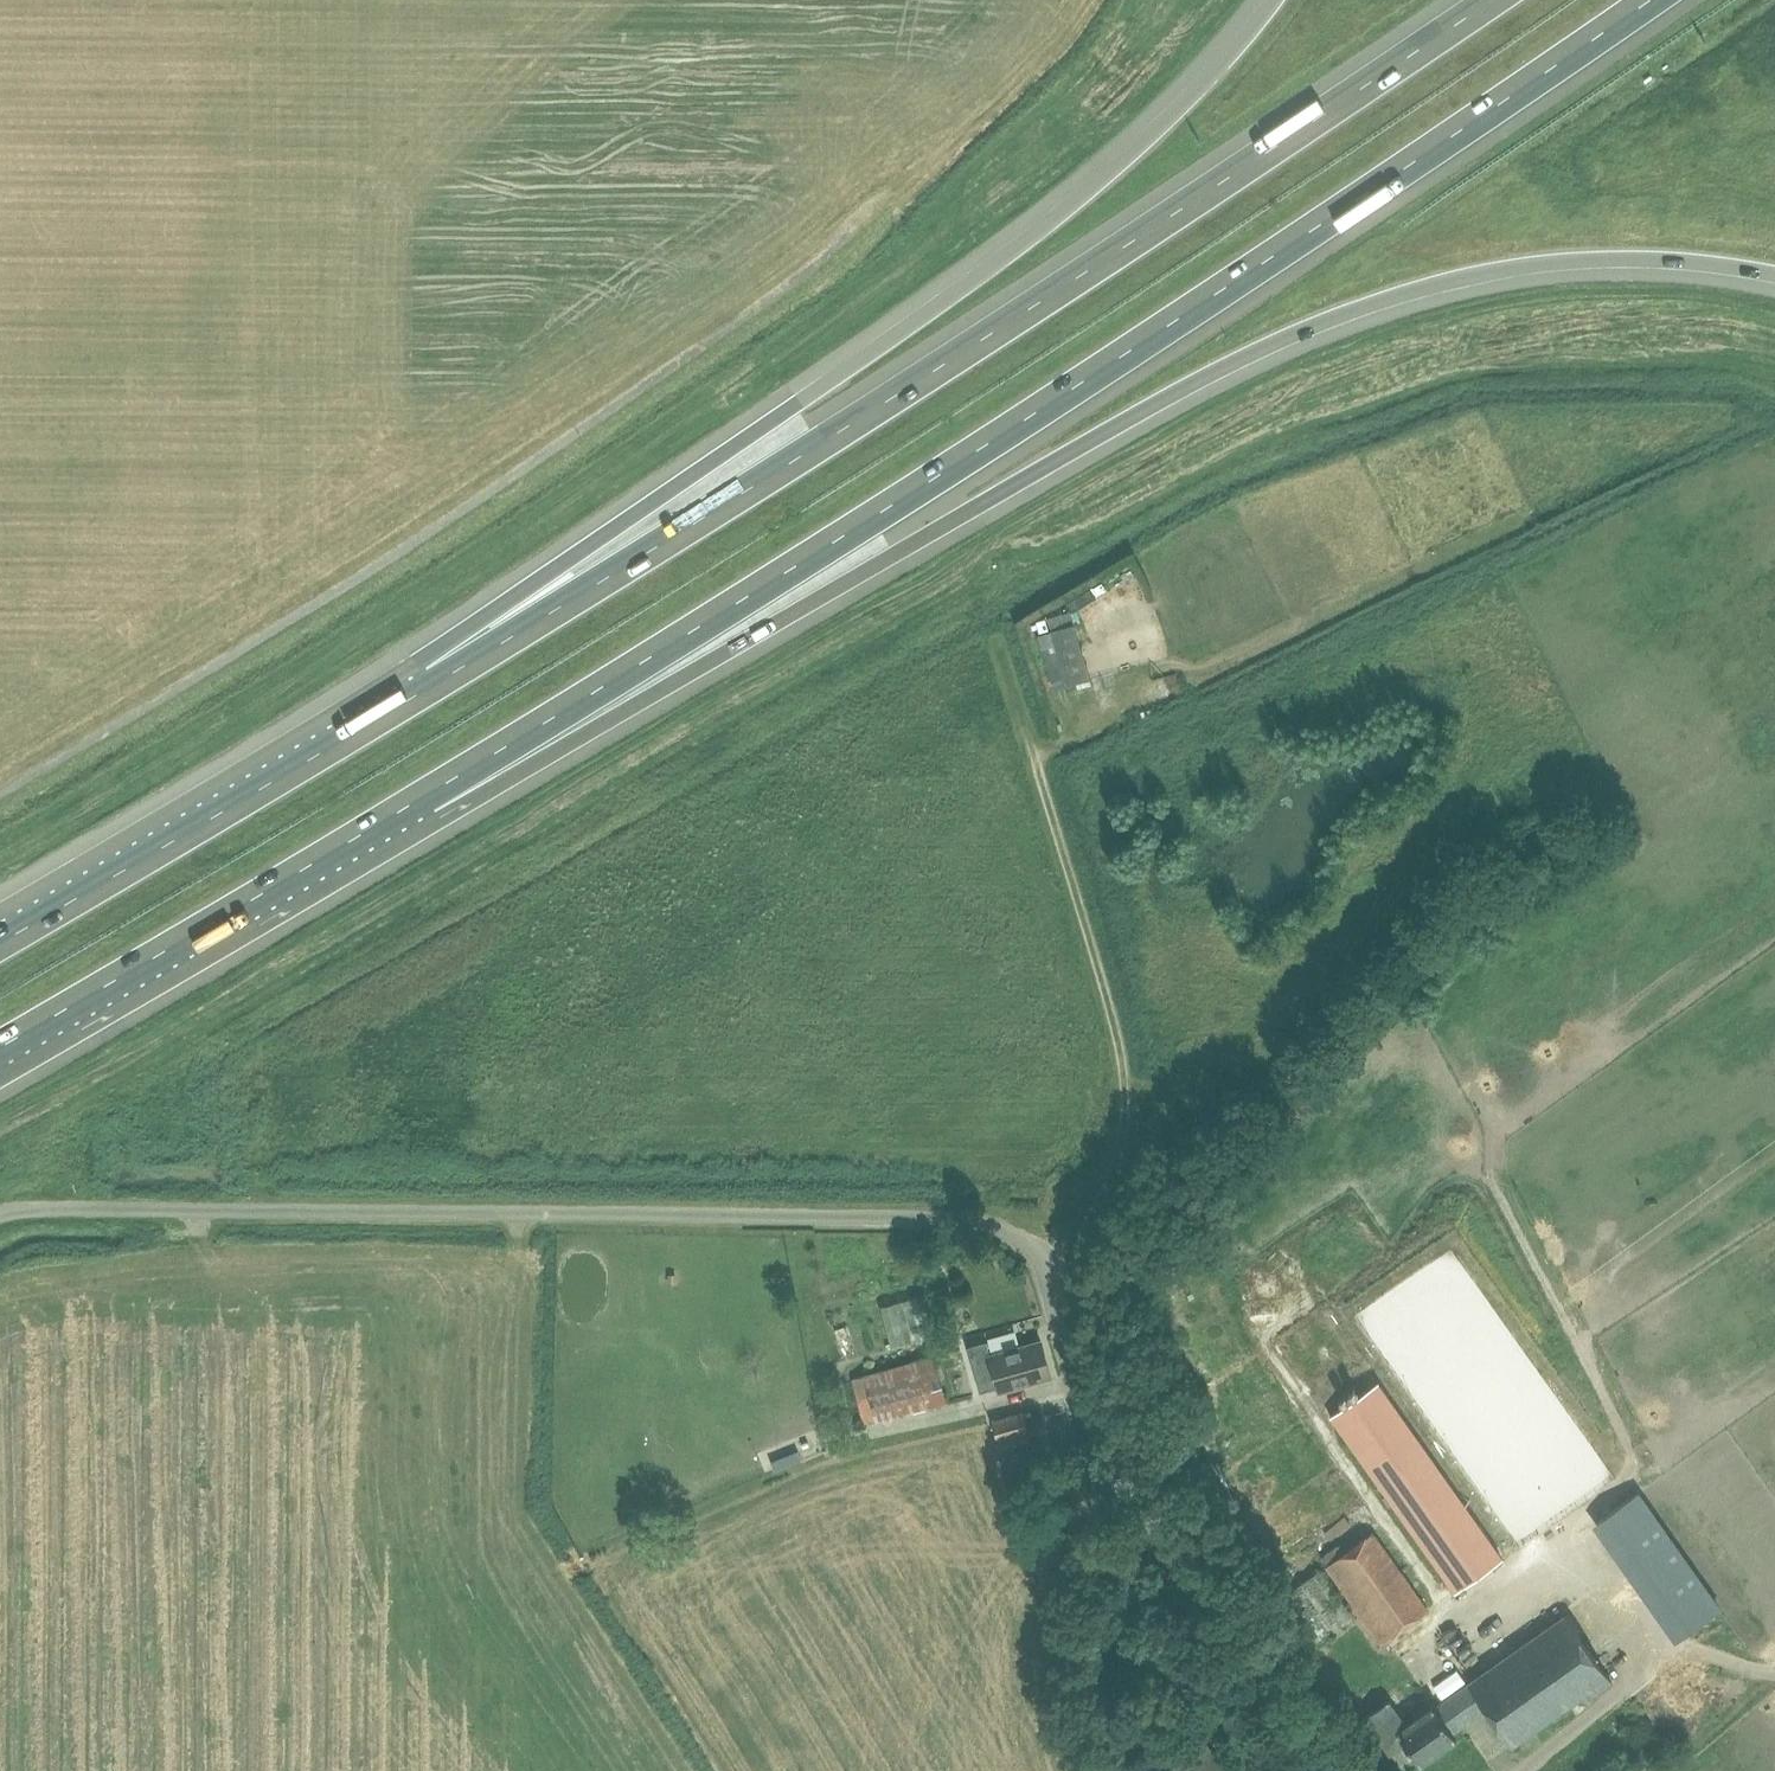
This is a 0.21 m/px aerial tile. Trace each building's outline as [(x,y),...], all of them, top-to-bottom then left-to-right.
[(1050,631),(1066,687),(1090,680),(1069,611),(1048,617),(1052,631),(1050,631)] [(935,1335),(922,1289),(886,1300),(899,1345),(935,1335)] [(594,1307),(581,1307),(581,1316),(594,1316),(594,1307)] [(999,1386),(1000,1391),(1052,1376),(1041,1340),(991,1354),(987,1340),(968,1346),(981,1391),(999,1386)] [(934,1355),(852,1379),(864,1421),(876,1418),(877,1421),(948,1400),(934,1355)] [(1504,1558),(1379,1382),(1330,1416),(1454,1592),(1504,1558)] [(1031,1441),(1024,1412),(993,1420),(999,1448),(1031,1441)] [(1060,1438),(1010,1452),(1014,1467),(1064,1453),(1060,1438)] [(771,1461),(775,1470),(789,1464),(785,1455),(771,1461)] [(1593,1524),(1675,1642),(1723,1607),(1640,1491),(1593,1524)] [(653,1504),(634,1511),(638,1522),(657,1514),(653,1504)] [(1382,1642),(1429,1608),(1374,1531),(1343,1552),(1338,1544),(1321,1556),(1382,1642)] [(1354,1616),(1320,1569),(1284,1596),(1318,1643),(1354,1616)] [(1591,1697),(1612,1682),(1566,1615),(1435,1707),(1434,1706),(1407,1725),(1389,1700),(1364,1717),(1385,1746),(1400,1735),(1420,1764),(1456,1739),(1453,1733),(1487,1710),(1512,1745),(1531,1732),(1588,1692),(1591,1697)] [(1309,1647),(1300,1634),(1293,1639),(1302,1651),(1309,1647)]
